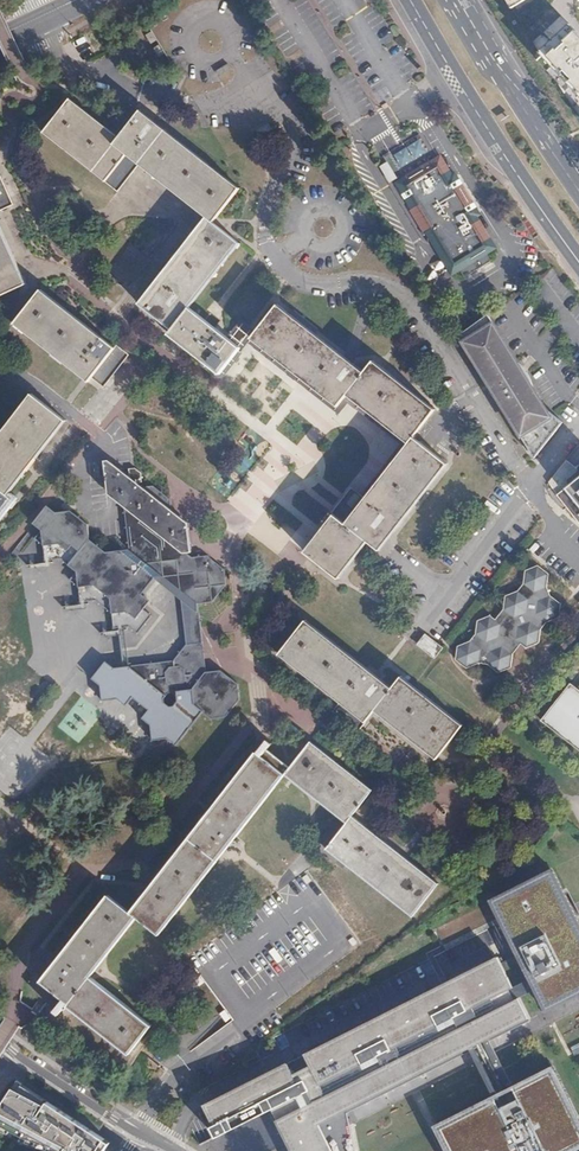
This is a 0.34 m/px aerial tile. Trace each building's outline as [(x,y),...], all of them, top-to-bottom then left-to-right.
[(511,9),(526,0),(506,0),(511,9)] [(570,24),(539,52),(578,95),(578,34),(570,24)] [(156,41),(151,33),(145,36),(150,45),(156,41)] [(164,54),(159,46),(153,49),(159,58),(164,54)] [(232,69),(229,65),(217,72),(220,76),(232,69)] [(122,135),(71,96),(43,132),(96,173),(118,190),(140,162),(116,143),(122,135)] [(238,190),(139,113),(122,135),(116,143),(140,162),(208,216),(215,220),(216,219),(220,213),(238,190)] [(274,134),(268,124),(254,132),(260,142),(274,134)] [(453,266),(457,265),(464,277),(491,262),(483,249),(487,246),(468,215),(472,213),(453,182),(446,187),(444,183),(447,181),(438,165),(435,167),(431,162),(430,162),(428,159),(427,160),(427,162),(405,175),(409,183),(412,188),(413,187),(417,194),(410,198),(408,199),(413,209),(410,210),(425,235),(432,230),(453,266)] [(409,183),(405,186),(407,190),(406,191),(410,198),(417,194),(413,187),(412,188),(409,183)] [(155,284),(144,298),(140,303),(143,306),(172,329),(168,334),(221,375),(233,359),(242,348),(229,337),(223,332),(218,329),(209,321),(201,315),(193,309),(197,304),(195,302),(242,242),(215,220),(208,216),(180,253),(177,256),(155,284)] [(3,296),(25,286),(6,244),(7,243),(5,240),(4,240),(0,231),(0,297),(3,296)] [(96,335),(40,292),(19,318),(56,347),(56,348),(58,350),(59,349),(89,372),(93,375),(115,348),(109,343),(102,338),(101,339),(96,335)] [(278,306),(256,334),(252,340),(308,384),(339,408),(348,397),(362,379),(365,376),(339,355),(278,306)] [(470,318),(466,313),(451,325),(452,327),(453,327),(458,328),(470,318)] [(487,315),(458,336),(463,344),(530,450),(535,458),(545,445),(557,429),(554,423),(557,419),(547,410),(546,409),(544,407),(487,315)] [(242,348),(245,349),(252,340),(256,334),(248,328),(240,322),(229,337),(242,348)] [(115,348),(93,375),(104,385),(126,357),(115,348)] [(365,376),(362,379),(348,397),(410,445),(364,503),(362,506),(347,524),(369,542),(382,551),(396,533),(452,462),(418,436),(440,409),(376,361),(365,376)] [(33,399),(0,442),(0,477),(13,487),(25,472),(26,472),(29,469),(27,468),(63,422),(33,399)] [(557,429),(562,422),(557,419),(554,423),(557,429)] [(535,458),(530,450),(535,458),(545,445),(535,458)] [(575,467),(566,460),(545,486),(555,502),(578,523),(578,462),(575,467)] [(135,468),(128,469),(130,479),(134,483),(142,482),(141,473),(135,468)] [(0,477),(0,516),(9,505),(3,499),(13,487),(0,477)] [(141,718),(150,725),(152,741),(167,739),(174,744),(175,747),(202,712),(194,705),(192,690),(206,672),(200,669),(196,633),(201,627),(199,614),(198,614),(197,604),(213,602),(226,585),(224,569),(207,556),(192,558),(176,545),(170,500),(153,486),(137,488),(129,482),(121,483),(129,550),(106,553),(89,540),(88,524),(71,510),(69,510),(64,511),(55,512),(47,506),(33,524),(42,530),(34,538),(44,546),(45,561),(61,559),(70,566),(76,558),(84,565),(71,581),(79,587),(80,602),(96,600),(112,613),(114,628),(129,627),(137,634),(151,616),(143,610),(141,595),(155,578),(163,578),(180,590),(186,644),(173,661),(114,668),(106,661),(92,679),(100,686),(102,701),(118,700),(126,706),(133,698),(148,710),(141,718)] [(347,524),(340,519),(311,557),(340,579),(369,542),(347,524)] [(548,573),(537,565),(525,570),(523,584),(517,591),(505,596),(503,609),(494,619),(490,615),(477,620),(475,633),(469,641),(457,646),(455,659),(466,667),(478,662),(489,664),(497,672),(510,667),(512,653),(509,651),(517,641),(525,647),(538,643),(539,630),(547,621),(558,617),(560,603),(550,596),(546,586),(548,573)] [(370,672),(304,620),(278,653),(338,700),(367,723),(374,713),(393,690),(370,672)] [(434,657),(441,648),(425,635),(418,644),(434,657)] [(194,705),(202,712),(210,719),(225,717),(239,700),(237,684),(229,678),(220,671),(206,672),(192,690),(194,705)] [(399,683),(393,690),(374,713),(435,761),(459,730),(399,683)] [(577,688),(570,683),(541,720),(578,750),(578,686),(577,688)] [(277,742),(272,738),(261,751),(266,755),(277,742)] [(310,744),(297,761),(288,772),(286,775),(347,822),(351,817),(371,791),(310,744)] [(261,751),(258,749),(213,807),(211,810),(210,811),(208,813),(191,835),(221,858),(228,849),(239,834),(250,821),(270,795),(278,785),(286,775),(288,772),(266,755),(261,751)] [(351,817),(347,822),(327,848),(326,849),(412,917),(438,884),(403,857),(398,853),(372,833),(351,817)] [(221,858),(191,835),(189,838),(188,840),(187,841),(185,843),(174,857),(173,858),(152,886),(133,910),(140,915),(163,933),(221,858)] [(530,979),(547,1012),(578,996),(578,913),(572,901),(553,863),(489,897),(499,917),(519,957),(530,979)] [(68,998),(74,1003),(91,979),(140,915),(133,910),(111,893),(59,961),(44,980),(67,998),(68,998)] [(282,959),(274,948),(274,949),(270,952),(271,953),(278,963),(282,959)] [(203,1100),(214,1122),(219,1133),(202,1142),(203,1144),(273,1108),(281,1124),(292,1146),(294,1150),(335,1150),(327,1134),(325,1129),(322,1121),(478,1044),(486,1040),(531,1018),(515,987),(503,964),(498,953),(239,1082),(203,1100)] [(503,964),(515,987),(530,979),(519,957),(503,964)] [(204,982),(199,974),(193,978),(199,986),(204,982)] [(155,1027),(91,979),(74,1003),(70,1007),(100,1030),(104,1033),(133,1055),(155,1027)] [(68,998),(67,998),(57,1010),(62,1013),(63,1014),(69,1007),(70,1007),(74,1003),(68,998)] [(230,1018),(225,1011),(221,1014),(220,1014),(225,1022),(230,1018)] [(484,1056),(503,1088),(509,1085),(492,1051),(489,1046),(486,1040),(478,1044),(481,1050),(484,1056)] [(434,1123),(448,1150),(577,1150),(578,1150),(578,1112),(554,1063),(509,1085),(503,1088),(434,1123)] [(22,1084),(19,1082),(10,1096),(14,1098),(22,1084)] [(111,1143),(106,1139),(65,1112),(22,1084),(14,1098),(10,1096),(0,1112),(0,1124),(24,1137),(58,1148),(57,1150),(105,1150),(111,1143)]
